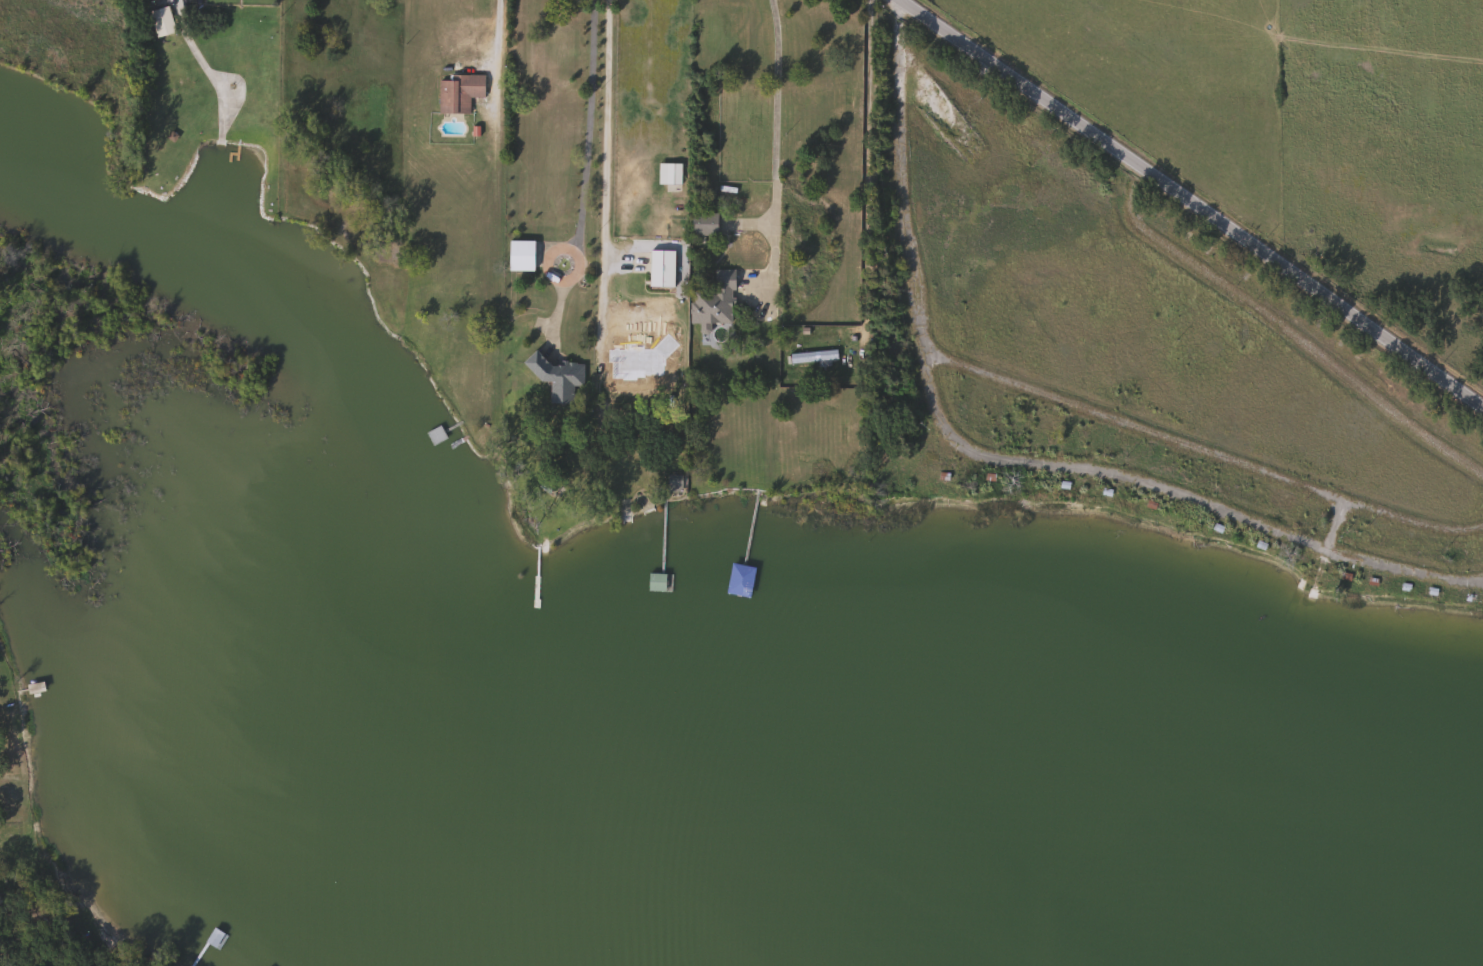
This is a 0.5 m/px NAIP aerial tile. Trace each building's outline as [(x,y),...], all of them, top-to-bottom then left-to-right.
[(173,33),(154,38),(146,12),(165,7),(173,33)] [(482,77),(482,98),(468,98),(468,114),(437,114),(437,77),(482,77)] [(678,164),(678,185),(656,185),(656,164),(678,164)] [(507,272),(507,241),(532,241),(532,272),(507,272)] [(672,288),(647,288),(647,251),(672,251),(672,288)] [(732,271),(731,325),(709,325),(708,334),(698,334),(698,325),(688,325),(689,292),(711,293),(712,271),(732,271)] [(835,352),(835,362),(788,364),(788,354),(835,352)] [(581,362),(581,387),(571,387),(571,404),(548,403),(548,384),(535,384),(535,372),(523,371),(523,361),(581,362)] [(614,366),(647,366),(647,383),(614,383),(614,366)] [(666,490),(666,480),(678,480),(678,490),(666,490)]
